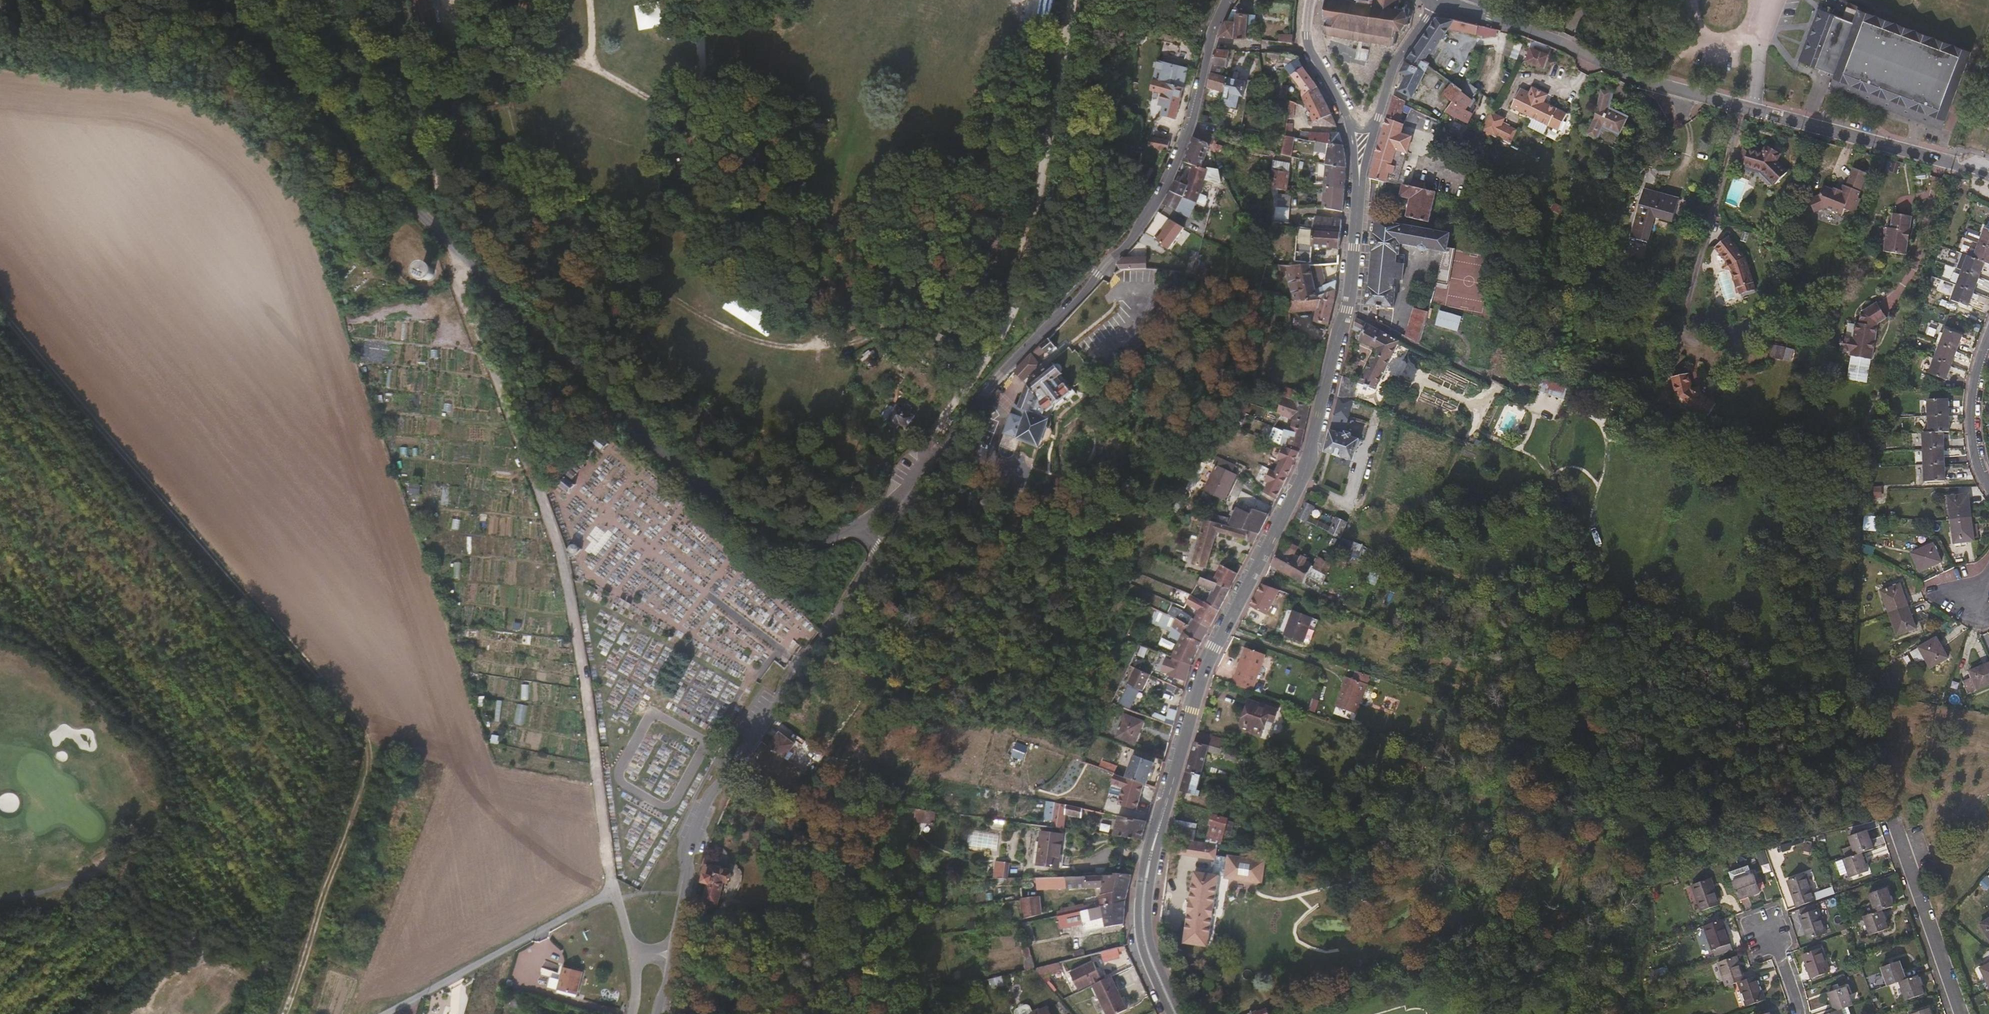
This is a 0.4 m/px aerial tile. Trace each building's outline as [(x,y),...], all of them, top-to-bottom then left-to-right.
[(1409,13),(1408,11),(1407,11),(1406,10),(1407,6),(1404,6),(1403,10),(1397,9),(1398,6),(1400,5),(1400,3),(1399,1),(1399,0),(1357,0),(1356,4),(1336,0),(1324,0),(1324,1),(1325,2),(1324,18),(1322,18),(1321,22),(1323,22),(1323,23),(1326,24),(1324,33),(1322,33),(1322,35),(1324,36),(1324,38),(1326,38),(1328,36),(1338,38),(1339,39),(1341,39),(1342,38),(1350,40),(1351,42),(1354,42),(1355,41),(1368,42),(1369,45),(1371,45),(1372,43),(1378,44),(1378,46),(1381,47),(1382,45),(1391,46),(1391,48),(1394,49),(1394,47),(1396,47),(1396,45),(1394,44),(1396,32),(1400,32),(1399,36),(1402,36),(1402,33),(1405,33),(1406,32),(1407,27),(1409,27),(1409,26),(1407,25),(1408,20),(1410,19),(1410,18),(1409,16),(1409,13)] [(1830,85),(1933,125),(1942,129),(1971,53),(1846,4),(1842,16),(1819,7),(1799,59),(1835,73),(1830,85)] [(1254,42),(1256,24),(1249,23),(1249,17),(1236,14),(1235,23),(1226,22),(1219,38),(1254,42)] [(1432,55),(1449,29),(1486,37),(1489,36),(1496,37),(1497,30),(1462,22),(1437,18),(1406,62),(1418,68),(1423,61),(1429,64),(1432,59),(1428,56),(1430,53),(1432,55)] [(1292,47),(1292,38),(1279,38),(1278,45),(1292,47)] [(1517,59),(1522,45),(1510,42),(1505,55),(1517,59)] [(1545,67),(1550,55),(1534,48),(1529,60),(1545,67)] [(1221,79),(1222,69),(1226,70),(1229,54),(1215,53),(1207,91),(1225,95),(1228,81),(1221,79)] [(1322,89),(1302,60),(1291,57),(1289,63),(1293,65),(1289,68),(1309,93),(1309,97),(1322,89)] [(1181,117),(1192,67),(1181,65),(1162,60),(1155,89),(1160,90),(1156,111),(1158,113),(1181,117)] [(1437,74),(1431,70),(1427,67),(1429,64),(1423,61),(1418,68),(1406,62),(1401,72),(1407,76),(1399,91),(1412,98),(1421,81),(1431,87),(1437,74)] [(1232,66),(1231,79),(1241,80),(1241,66),(1232,66)] [(1243,99),(1245,85),(1228,81),(1225,95),(1218,128),(1223,129),(1227,109),(1238,111),(1240,98),(1243,99)] [(1463,93),(1452,85),(1444,97),(1453,103),(1462,94),(1463,93)] [(1544,103),(1547,94),(1530,88),(1527,96),(1518,92),(1511,110),(1534,118),(1550,125),(1561,130),(1567,112),(1544,103)] [(1335,112),(1331,104),(1322,89),(1309,97),(1310,106),(1316,118),(1313,124),(1314,127),(1342,128),(1335,112)] [(1602,131),(1622,136),(1627,115),(1609,110),(1613,92),(1600,89),(1589,138),(1600,140),(1602,131)] [(1472,115),(1469,113),(1476,103),(1462,94),(1453,103),(1446,114),(1467,124),(1472,115)] [(1405,123),(1412,109),(1404,105),(1405,103),(1394,97),(1387,120),(1393,122),(1397,124),(1398,120),(1405,123)] [(1300,115),(1301,108),(1289,105),(1288,112),(1288,113),(1300,115)] [(1482,131),(1487,120),(1473,113),(1472,115),(1467,124),(1482,131)] [(1513,130),(1503,124),(1505,120),(1491,113),(1487,120),(1482,131),(1506,144),(1513,130)] [(1212,127),(1213,120),(1200,118),(1198,125),(1212,127)] [(1550,125),(1534,118),(1530,127),(1546,134),(1550,125)] [(1407,155),(1412,139),(1401,135),(1402,131),(1404,126),(1397,124),(1393,122),(1387,120),(1375,160),(1393,164),(1405,165),(1407,155)] [(1233,139),(1236,130),(1227,127),(1224,136),(1233,139)] [(1348,147),(1344,135),(1305,133),(1304,139),(1319,142),(1348,147)] [(1207,146),(1209,139),(1197,135),(1195,141),(1207,146)] [(1296,158),(1298,138),(1289,136),(1284,155),(1296,158)] [(1171,152),(1174,141),(1156,137),(1153,148),(1171,152)] [(1202,171),(1210,150),(1209,147),(1207,146),(1195,141),(1193,141),(1184,164),(1202,171)] [(1351,168),(1350,157),(1348,147),(1319,142),(1319,151),(1332,154),(1331,166),(1351,168)] [(1775,163),(1780,155),(1765,147),(1761,154),(1743,149),(1739,165),(1761,172),(1775,186),(1787,173),(1775,163)] [(1398,186),(1405,165),(1393,164),(1375,160),(1369,180),(1398,186)] [(1294,180),(1296,166),(1277,163),(1273,188),(1274,189),(1291,192),(1293,191),(1294,180)] [(1201,196),(1207,182),(1219,188),(1229,188),(1222,175),(1210,170),(1208,173),(1203,171),(1202,171),(1184,164),(1179,176),(1182,177),(1186,169),(1193,172),(1187,188),(1175,184),(1171,195),(1184,200),(1206,210),(1210,200),(1201,196)] [(1165,176),(1165,169),(1151,165),(1150,172),(1165,176)] [(1349,189),(1351,168),(1331,166),(1329,188),(1349,189)] [(1855,199),(1856,195),(1861,186),(1864,174),(1851,169),(1846,180),(1843,180),(1841,185),(1833,182),(1832,184),(1822,180),(1815,197),(1806,200),(1810,213),(1820,209),(1838,217),(1840,212),(1850,216),(1856,199),(1855,199)] [(1734,181),(1726,198),(1736,203),(1744,186),(1734,181)] [(1433,221),(1439,192),(1406,185),(1405,195),(1414,198),(1410,217),(1433,221)] [(1347,213),(1349,189),(1329,188),(1328,209),(1347,213)] [(1678,200),(1660,195),(1644,191),(1630,239),(1636,240),(1648,243),(1655,219),(1672,224),(1678,200)] [(1617,203),(1619,198),(1618,198),(1608,193),(1607,195),(1612,197),(1611,200),(1617,203)] [(1179,214),(1184,200),(1171,195),(1163,208),(1179,214)] [(1292,224),(1294,197),(1282,197),(1278,223),(1292,224)] [(1465,214),(1467,205),(1459,202),(1456,212),(1465,214)] [(1614,223),(1617,215),(1612,213),(1609,221),(1614,223)] [(1390,225),(1391,216),(1376,214),(1374,222),(1376,223),(1390,225)] [(1905,259),(1910,232),(1908,232),(1910,220),(1892,216),(1888,231),(1886,230),(1881,253),(1905,259)] [(1346,232),(1347,219),(1320,218),(1318,230),(1346,232)] [(1430,247),(1447,249),(1450,249),(1451,232),(1448,232),(1409,228),(1390,225),(1376,223),(1375,234),(1373,234),(1372,244),(1371,254),(1373,255),(1370,287),(1368,287),(1366,306),(1369,307),(1393,309),(1395,289),(1394,288),(1395,280),(1403,281),(1404,266),(1396,265),(1397,256),(1399,256),(1400,244),(1418,245),(1420,250),(1423,251),(1425,251),(1427,250),(1430,247)] [(1344,249),(1346,232),(1318,230),(1303,229),(1300,263),(1316,264),(1318,247),(1344,249)] [(1985,230),(1982,239),(1978,237),(1979,234),(1969,230),(1966,239),(1988,249),(1988,232),(1985,230)] [(1715,249),(1726,262),(1724,270),(1732,272),(1737,290),(1739,289),(1741,295),(1754,291),(1744,258),(1727,238),(1715,249)] [(1979,246),(1977,251),(1971,248),(1968,257),(1983,264),(1988,265),(1988,249),(1979,246)] [(1978,278),(1983,264),(1968,257),(1961,255),(1956,270),(1962,272),(1978,278)] [(1343,265),(1344,256),(1326,258),(1327,265),(1343,265)] [(1146,272),(1145,262),(1123,262),(1119,266),(1121,273),(1124,273),(1146,272)] [(438,273),(436,268),(432,264),(427,263),(422,265),(419,269),(418,275),(421,280),(426,282),(431,282),(436,278),(438,273)] [(1331,285),(1327,265),(1298,265),(1302,302),(1341,292),(1342,280),(1331,285)] [(1163,281),(1164,274),(1146,272),(1124,273),(1124,280),(1144,280),(1163,281)] [(1973,293),(1978,278),(1962,272),(1960,277),(1953,274),(1950,283),(1957,285),(1956,287),(1973,293)] [(1967,308),(1973,293),(1956,287),(1951,302),(1967,308)] [(1334,326),(1339,305),(1341,292),(1302,302),(1294,304),(1294,313),(1322,311),(1319,322),(1334,326)] [(1157,311),(1150,301),(1140,309),(1147,318),(1157,311)] [(1860,385),(1865,362),(1866,362),(1873,326),(1883,321),(1873,305),(1858,314),(1855,325),(1852,324),(1849,340),(1839,338),(1836,352),(1842,353),(1846,355),(1846,358),(1847,358),(1842,381),(1860,385)] [(1422,344),(1431,313),(1418,310),(1408,337),(1422,344)] [(1075,325),(1082,317),(1076,311),(1069,318),(1075,325)] [(1435,326),(1459,331),(1461,315),(1438,311),(1435,326)] [(1376,392),(1399,342),(1356,320),(1353,332),(1357,335),(1358,333),(1362,335),(1359,342),(1376,350),(1360,386),(1376,392)] [(1937,344),(1940,346),(1956,352),(1961,336),(1946,330),(1944,336),(1941,334),(1937,344)] [(1295,342),(1296,333),(1289,332),(1286,332),(1285,340),(1295,342)] [(1056,350),(1052,345),(1048,339),(1040,347),(1045,353),(1048,356),(1056,350)] [(1950,366),(1956,352),(1940,346),(1935,360),(1950,366)] [(1036,362),(1045,353),(1040,347),(1032,356),(1036,362)] [(1031,376),(1040,368),(1036,362),(1032,356),(1015,374),(1025,383),(1031,376)] [(1945,381),(1950,366),(1935,360),(1929,375),(1945,381)] [(1058,414),(1082,395),(1068,378),(1069,376),(1068,374),(1069,372),(1067,367),(1065,366),(1062,366),(1060,365),(1056,369),(1054,368),(1048,373),(1048,375),(1044,378),(1043,377),(1042,376),(1041,378),(1041,380),(1033,386),(1025,409),(1026,410),(1024,417),(1018,414),(1006,447),(1007,449),(1006,453),(1007,455),(1010,457),(1013,458),(1017,458),(1020,456),(1020,453),(1022,454),(1027,442),(1045,449),(1047,449),(1048,448),(1050,445),(1056,432),(1057,427),(1056,421),(1056,418),(1056,416),(1058,414)] [(1526,395),(1533,381),(1517,373),(1510,387),(1511,388),(1526,395)] [(1701,397),(1700,389),(1692,391),(1688,375),(1672,378),(1677,399),(1707,419),(1715,406),(1701,397)] [(1342,377),(1339,392),(1324,453),(1353,461),(1360,441),(1351,438),(1352,435),(1346,433),(1345,436),(1344,436),(1356,384),(1342,377)] [(1565,402),(1570,388),(1541,378),(1536,392),(1565,402)] [(1288,391),(1285,399),(1283,399),(1277,415),(1293,421),(1292,427),(1305,432),(1310,408),(1293,402),(1296,394),(1288,391)] [(1948,417),(1947,400),(1927,401),(1928,418),(1948,417)] [(1627,409),(1613,404),(1611,410),(1626,415),(1627,409)] [(911,432),(914,427),(899,417),(896,415),(894,416),(885,430),(895,437),(899,432),(907,437),(911,432)] [(1292,427),(1293,421),(1277,415),(1273,428),(1284,432),(1285,430),(1291,431),(1292,427)] [(1949,434),(1948,417),(1928,418),(1928,419),(1929,434),(1943,434),(1949,434)] [(1300,453),(1305,432),(1292,427),(1291,431),(1285,430),(1284,432),(1280,448),(1282,449),(1286,450),(1287,449),(1300,453)] [(1943,450),(1943,434),(1929,434),(1923,435),(1923,450),(1943,450)] [(1294,466),(1300,453),(1287,449),(1286,450),(1282,449),(1279,459),(1294,466)] [(1944,466),(1943,450),(1923,450),(1924,467),(1944,466)] [(1229,499),(1239,478),(1231,474),(1234,468),(1217,459),(1214,466),(1217,468),(1205,493),(1224,502),(1226,498),(1229,499)] [(1944,482),(1944,466),(1924,467),(1925,483),(1944,482)] [(1870,499),(1882,499),(1882,488),(1870,488),(1870,499)] [(1242,503),(1255,503),(1254,494),(1241,494),(1242,503)] [(1971,519),(1967,495),(1946,498),(1950,522),(1971,519)] [(1309,517),(1314,508),(1304,503),(1296,517),(1304,521),(1307,522),(1309,517)] [(1239,511),(1237,510),(1234,509),(1230,507),(1225,518),(1229,520),(1229,521),(1211,516),(1209,522),(1226,527),(1228,528),(1259,536),(1269,517),(1253,511),(1251,515),(1239,511)] [(1297,528),(1299,523),(1302,524),(1304,521),(1296,517),(1288,533),(1295,537),(1299,529),(1297,528)] [(1332,529),(1313,520),(1309,517),(1307,522),(1330,534),(1332,529)] [(1340,539),(1346,524),(1336,519),(1332,529),(1330,534),(1340,539)] [(1979,541),(1976,525),(1972,526),(1971,519),(1950,522),(1953,545),(1979,541)] [(1259,536),(1228,528),(1226,527),(1209,522),(1204,521),(1193,566),(1207,570),(1217,534),(1247,542),(1247,544),(1253,546),(1259,536)] [(1096,559),(1103,539),(1095,535),(1088,556),(1096,559)] [(1359,560),(1363,549),(1343,539),(1338,550),(1350,556),(1359,560)] [(1319,559),(1315,568),(1293,556),(1297,548),(1284,542),(1271,566),(1299,583),(1303,585),(1302,586),(1317,595),(1323,586),(1331,564),(1319,559)] [(1940,563),(1932,545),(1911,554),(1919,573),(1940,563)] [(461,578),(462,563),(454,562),(453,578),(461,578)] [(1233,589),(1242,573),(1225,565),(1218,577),(1212,574),(1209,579),(1233,589)] [(1223,609),(1233,589),(1209,579),(1204,576),(1203,578),(1200,585),(1206,587),(1214,590),(1212,595),(1214,596),(1211,603),(1223,609)] [(1201,599),(1206,587),(1200,585),(1195,596),(1201,599)] [(1908,608),(1899,586),(1880,593),(1888,615),(1908,608)] [(1200,604),(1201,599),(1195,596),(1193,595),(1190,602),(1198,606),(1200,604)] [(1213,628),(1223,609),(1211,603),(1207,602),(1205,607),(1198,620),(1213,628)] [(1205,643),(1213,628),(1198,620),(1187,612),(1176,608),(1172,616),(1180,620),(1190,627),(1187,633),(1205,643)] [(1916,630),(1908,608),(1888,615),(1896,637),(1916,630)] [(1190,627),(1180,620),(1172,616),(1158,610),(1153,622),(1173,631),(1175,628),(1187,633),(1190,627)] [(1318,621),(1311,619),(1293,612),(1285,636),(1304,643),(1310,645),(1318,621)] [(1966,631),(1965,645),(1975,645),(1976,631),(1966,631)] [(1195,661),(1205,643),(1187,633),(1178,650),(1168,645),(1166,651),(1175,654),(1195,661)] [(1951,665),(1936,639),(1910,654),(1916,666),(1925,661),(1933,675),(1937,673),(1944,675),(1947,668),(1951,665)] [(1190,680),(1168,671),(1172,661),(1194,667),(1195,661),(1175,654),(1166,651),(1148,646),(1139,668),(1154,675),(1187,690),(1190,680)] [(1253,692),(1265,656),(1245,648),(1232,685),(1253,692)] [(1969,672),(1972,678),(1970,680),(1963,682),(1968,695),(1988,686),(1988,664),(1969,672)] [(1146,691),(1154,675),(1139,668),(1121,705),(1131,709),(1136,698),(1138,698),(1142,690),(1146,691)] [(1356,715),(1369,677),(1355,671),(1355,672),(1352,679),(1346,677),(1336,707),(1356,715)] [(839,693),(834,683),(824,687),(829,698),(839,693)] [(1262,735),(1264,728),(1271,730),(1278,711),(1250,702),(1247,712),(1243,717),(1242,720),(1242,723),(1243,725),(1244,726),(1243,729),(1262,735)] [(1174,726),(1179,710),(1170,708),(1166,723),(1174,726)] [(1141,744),(1149,721),(1130,715),(1122,738),(1141,744)] [(1226,740),(1211,735),(1198,732),(1195,742),(1207,746),(1222,751),(1226,740)] [(499,744),(500,736),(492,735),(491,744),(499,744)] [(776,775),(796,747),(781,735),(760,764),(776,775)] [(1202,775),(1208,752),(1220,755),(1222,751),(1207,746),(1195,742),(1186,773),(1202,775)] [(1252,760),(1241,757),(1223,751),(1223,754),(1225,755),(1224,759),(1249,767),(1252,760)] [(1154,785),(1161,762),(1141,755),(1133,778),(1154,785)] [(1117,776),(1119,769),(1103,764),(1101,771),(1117,776)] [(1190,799),(1191,795),(1200,798),(1202,791),(1198,790),(1202,775),(1186,773),(1178,801),(1185,803),(1186,798),(1190,799)] [(1082,820),(1083,811),(1064,806),(1056,805),(1051,829),(1064,831),(1067,817),(1082,820)] [(1143,839),(1148,821),(1120,816),(1116,836),(1143,839)] [(1221,845),(1228,820),(1213,816),(1210,826),(1211,826),(1206,843),(1217,845),(1221,845)] [(1004,830),(1005,823),(994,822),(993,829),(1004,830)] [(1181,822),(1180,829),(1173,827),(1172,837),(1181,839),(1194,842),(1196,832),(1192,831),(1193,824),(1181,822)] [(1920,828),(1909,831),(1913,844),(1924,841),(1920,828)] [(1873,849),(1867,831),(1849,837),(1856,856),(1861,854),(1873,849)] [(1059,869),(1063,836),(1042,834),(1038,866),(1059,869)] [(1215,859),(1217,845),(1206,843),(1194,842),(1181,839),(1179,854),(1215,859)] [(1868,872),(1861,854),(1856,856),(1844,860),(1851,878),(1868,872)] [(1262,885),(1265,863),(1228,857),(1225,880),(1262,885)] [(1009,878),(1010,862),(994,861),(994,877),(1009,878)] [(719,908),(725,885),(729,885),(733,873),(705,865),(699,882),(710,885),(705,904),(719,908)] [(1360,879),(1361,869),(1353,870),(1347,869),(1347,879),(1360,879)] [(1130,884),(1132,876),(1115,874),(1114,877),(1105,877),(1105,889),(1130,884)] [(1209,948),(1215,903),(1219,877),(1205,874),(1196,874),(1184,945),(1209,948)] [(1815,901),(1805,875),(1787,881),(1797,908),(1815,901)] [(1986,875),(1980,883),(1987,889),(1988,887),(1988,879),(1986,875)] [(1760,892),(1754,876),(1732,883),(1738,901),(1760,892)] [(1766,888),(1760,876),(1755,879),(1761,890),(1766,888)] [(1105,889),(1105,877),(1086,878),(1086,889),(1102,889),(1105,889)] [(1067,890),(1067,878),(1036,879),(1038,892),(1067,890)] [(1086,889),(1086,878),(1067,878),(1067,890),(1086,889)] [(1719,905),(1710,880),(1692,886),(1701,912),(1719,905)] [(1128,891),(1130,884),(1105,889),(1102,889),(1102,896),(1128,891)] [(1893,907),(1886,888),(1869,895),(1875,913),(1881,911),(1893,907)] [(1126,904),(1128,891),(1102,896),(1099,897),(1100,904),(1102,908),(1126,904)] [(1039,898),(1034,899),(1020,900),(1020,903),(1022,921),(1035,919),(1035,904),(1040,904),(1039,898)] [(1124,926),(1126,904),(1102,908),(1092,910),(1064,916),(1066,927),(1084,923),(1086,934),(1124,926)] [(1064,916),(1092,910),(1091,907),(1091,905),(1061,911),(1062,917),(1064,916)] [(1826,934),(1820,918),(1817,910),(1816,909),(1814,905),(1799,910),(1801,915),(1800,917),(1808,940),(1826,934)] [(1888,930),(1881,911),(1875,913),(1863,917),(1870,936),(1888,930)] [(1979,925),(1988,940),(1988,919),(1979,925)] [(1730,945),(1722,921),(1722,920),(1704,927),(1712,951),(1730,945)] [(1034,941),(1030,924),(1023,925),(1027,942),(1034,941)] [(1036,970),(1029,946),(1023,947),(1026,958),(1024,958),(1027,972),(1036,970)] [(1103,963),(1127,957),(1125,946),(1100,952),(1103,963)] [(1828,972),(1820,949),(1803,955),(1811,979),(1828,972)] [(708,963),(709,956),(699,954),(697,960),(708,963)] [(1744,981),(1736,957),(1718,963),(1726,987),(1727,987),(1733,985),(1738,983),(1744,981)] [(581,992),(588,966),(567,961),(559,986),(581,992)] [(1093,962),(1069,972),(1077,992),(1101,982),(1093,962)] [(1905,980),(1898,962),(1881,968),(1888,986),(1899,982),(1905,980)] [(1058,964),(1046,968),(1041,969),(1043,976),(1059,972),(1058,964)] [(1979,969),(1988,989),(1988,964),(1979,969)] [(1923,995),(1917,976),(1905,980),(1899,982),(1906,1001),(1923,995)] [(1764,1001),(1756,977),(1744,981),(1738,983),(1747,1007),(1764,1001)] [(1005,987),(1003,978),(991,981),(993,990),(1005,987)] [(1112,978),(1094,987),(1107,1013),(1120,1013),(1128,1010),(1112,978)] [(1852,1006),(1846,988),(1829,994),(1835,1012),(1840,1010),(1852,1006)] [(691,1013),(695,999),(679,995),(676,1007),(680,1009),(691,1013)] [(1031,1011),(1028,1006),(1016,1011),(1017,1013),(1024,1013),(1031,1011)]
